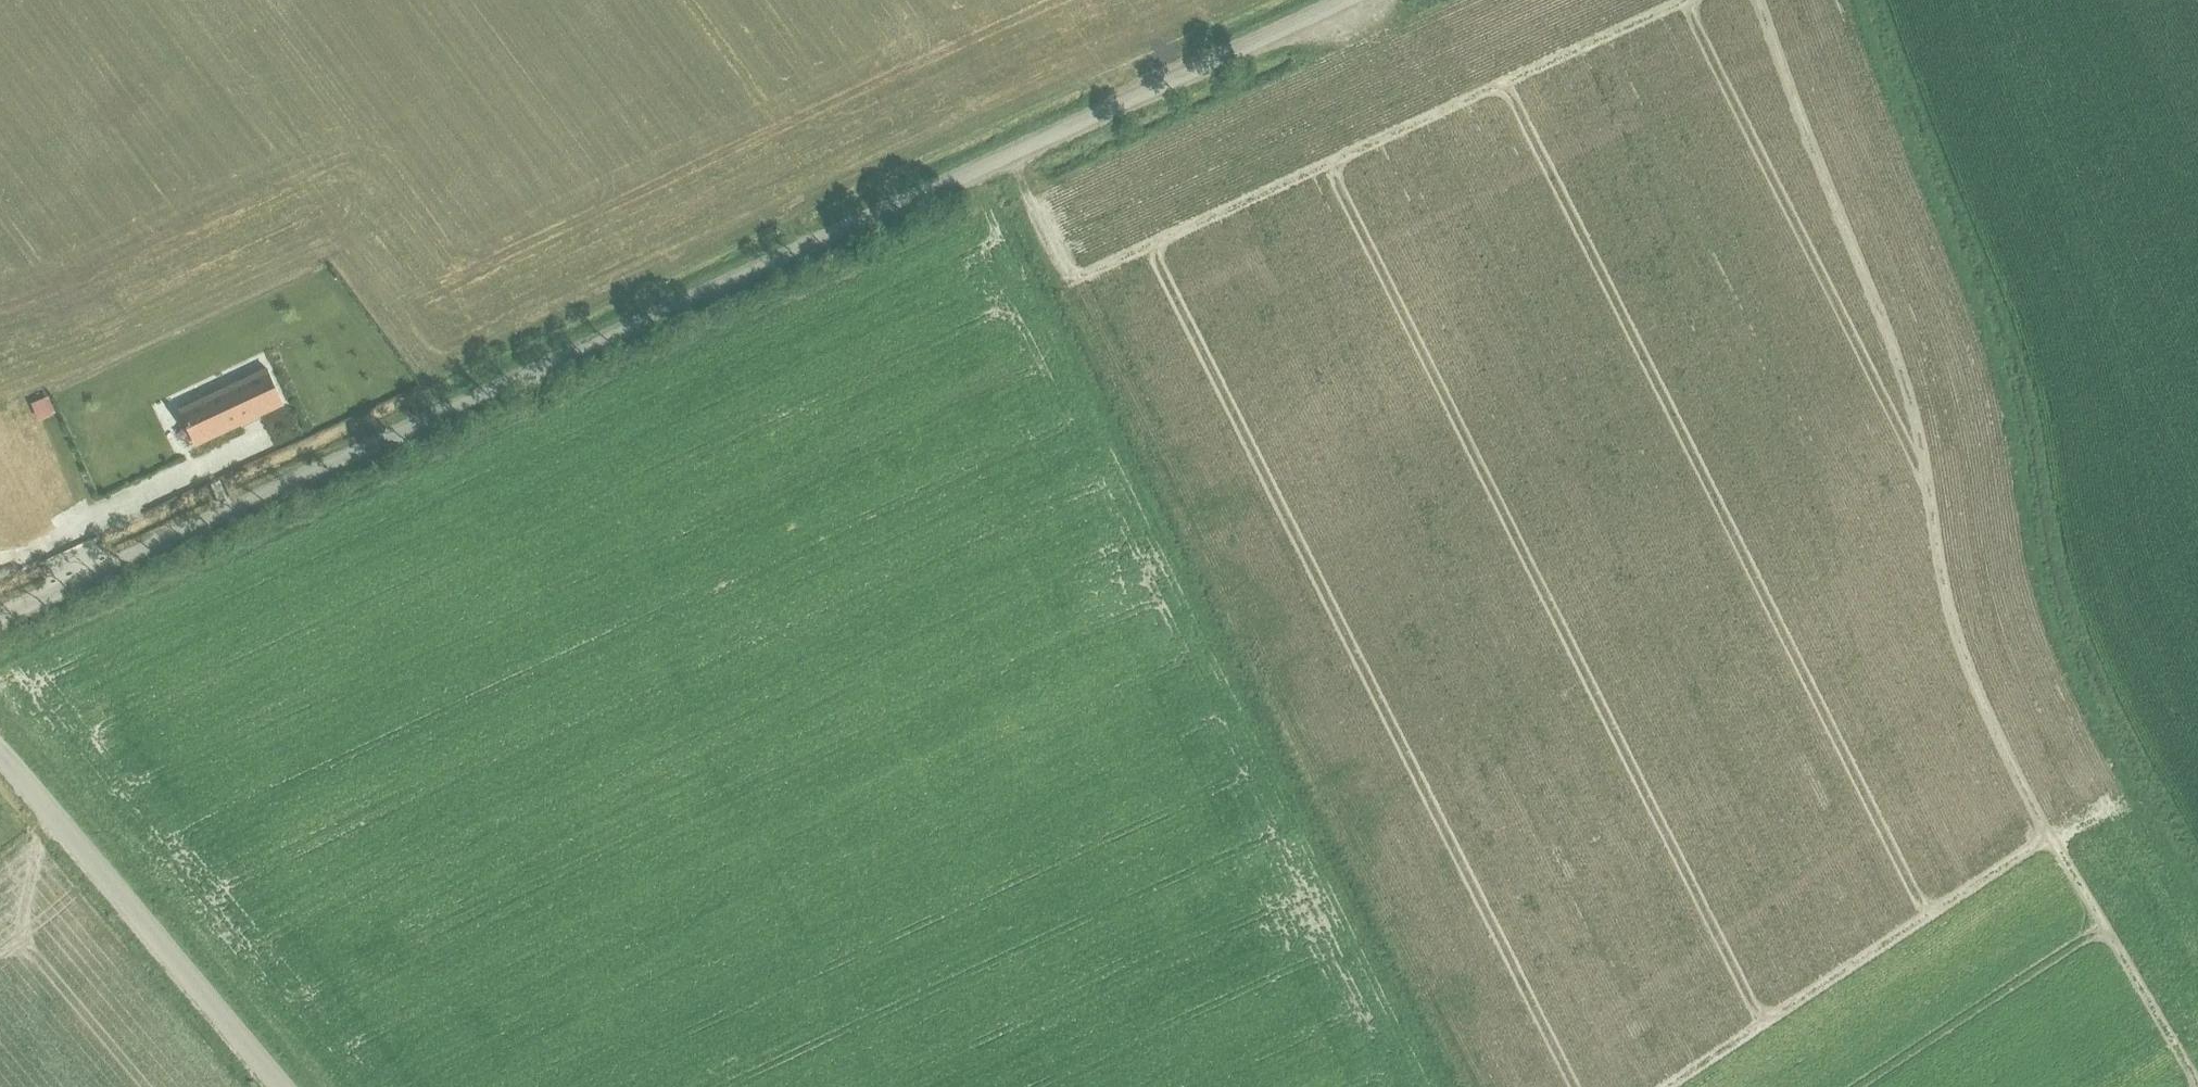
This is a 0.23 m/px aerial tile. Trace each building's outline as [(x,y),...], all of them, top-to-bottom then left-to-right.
[(268,369),(180,411),(195,444),(284,402),(268,369)] [(56,395),(38,403),(45,421),(64,413),(56,395)]
